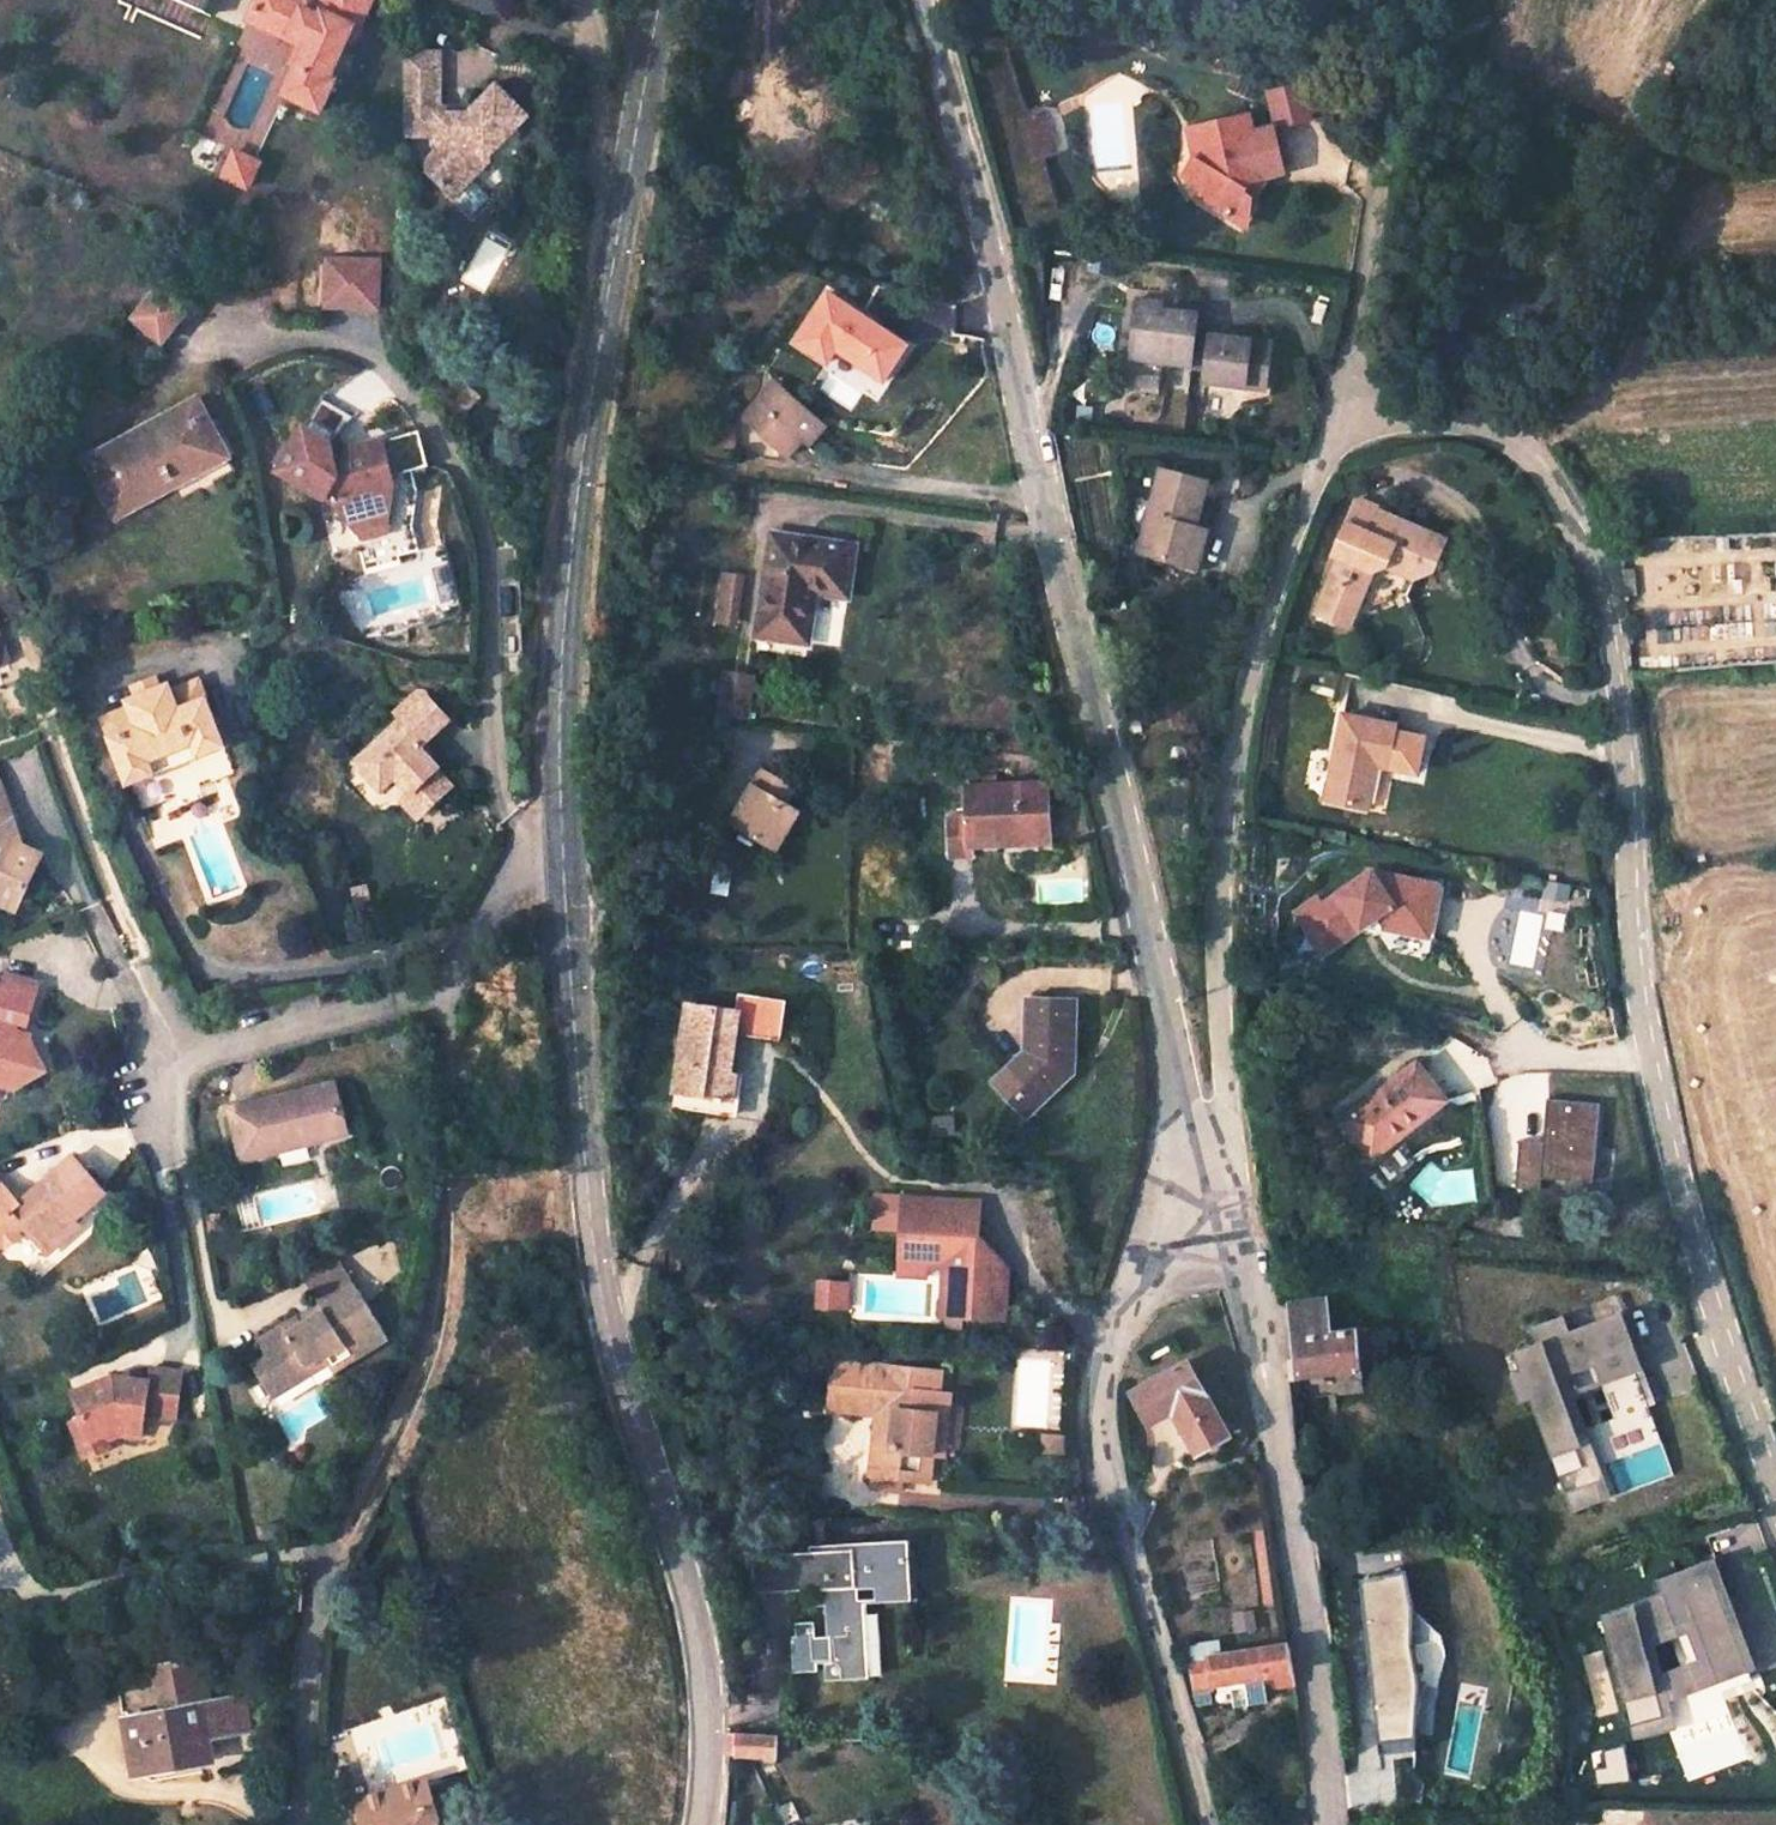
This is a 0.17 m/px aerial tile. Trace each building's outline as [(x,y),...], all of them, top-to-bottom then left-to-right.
[(249,6),(291,25),(292,20),(309,28),(284,80),(322,98),(337,66),(331,64),(349,26),(354,29),(368,0),(321,0),(320,2),(317,0),(251,0),(249,6)] [(501,130),(518,114),(495,90),(466,117),(436,117),(438,55),(403,55),(401,138),(435,138),(434,154),(424,162),(424,174),(449,200),(468,182),(486,165),(484,162),(509,138),(501,130)] [(1274,126),(1314,115),(1304,79),(1264,90),(1274,126)] [(1190,194),(1243,224),(1256,202),(1251,199),(1259,183),(1257,175),(1278,167),(1266,124),(1245,130),(1238,112),(1181,130),(1188,157),(1178,176),(1194,186),(1190,194)] [(525,123),(518,114),(501,130),(509,138),(525,123)] [(1032,162),(1049,156),(1037,120),(1020,125),(1032,162)] [(259,153),(235,142),(223,169),(247,180),(259,153)] [(484,201),(468,182),(449,200),(466,219),(484,201)] [(377,263),(325,262),(324,308),(375,310),(377,263)] [(131,321),(160,345),(186,312),(157,288),(131,321)] [(872,328),(820,293),(771,363),(820,399),(872,328)] [(1138,300),(1135,352),(1155,353),(1154,357),(1198,360),(1202,310),(1162,307),(1162,302),(1138,300)] [(1198,360),(1217,361),(1221,330),(1201,328),(1198,360)] [(1221,330),(1217,361),(1215,378),(1275,384),(1279,336),(1221,330)] [(827,412),(770,370),(743,409),(792,443),(806,424),(814,430),(827,412)] [(91,479),(120,531),(178,500),(187,517),(242,489),(205,417),(91,479)] [(324,450),(296,435),(272,483),(322,508),(322,505),(351,520),(378,512),(390,489),(376,446),(342,458),(338,463),(330,466),(328,461),(324,450)] [(342,458),(328,461),(330,466),(338,463),(342,458)] [(1201,472),(1174,465),(1172,473),(1199,479),(1201,472)] [(1191,528),(1203,481),(1199,479),(1172,473),(1155,468),(1134,553),(1181,566),(1191,529),(1191,528)] [(386,525),(390,489),(378,512),(351,520),(351,535),(386,525)] [(1374,509),(1354,501),(1330,558),(1336,560),(1331,573),(1335,583),(1325,587),(1313,615),(1346,629),(1351,618),(1344,602),(1361,595),(1369,575),(1383,568),(1402,577),(1415,572),(1418,579),(1429,573),(1443,542),(1381,516),(1379,521),(1370,517),(1374,509)] [(776,516),(758,631),(819,640),(827,586),(865,592),(874,531),(776,516)] [(1193,569),(1202,532),(1191,529),(1181,566),(1193,569)] [(424,609),(414,570),(402,572),(390,574),(377,577),(366,580),(360,580),(355,589),(362,619),(371,624),(376,623),(388,620),(400,616),(412,612),(424,609)] [(718,571),(713,625),(739,627),(744,573),(718,571)] [(3,662),(14,657),(13,656),(5,634),(0,636),(0,654),(3,662)] [(748,665),(717,662),(711,711),(741,715),(748,665)] [(131,717),(103,729),(128,794),(151,783),(147,771),(193,752),(198,765),(222,755),(199,690),(171,701),(169,695),(128,711),(131,717)] [(396,719),(400,723),(354,765),(380,793),(394,780),(410,796),(425,812),(450,789),(435,772),(437,770),(418,750),(447,723),(422,695),(396,719)] [(1394,728),(1341,716),(1324,803),(1366,811),(1375,767),(1386,769),(1394,728)] [(193,752),(147,771),(151,783),(198,765),(193,752)] [(751,766),(717,827),(768,854),(792,811),(781,806),(790,787),(751,766)] [(1047,784),(963,789),(964,821),(947,822),(948,862),(972,861),(971,849),(999,847),(999,827),(1048,825),(1047,784)] [(416,821),(425,812),(410,796),(401,804),(416,821)] [(9,821),(0,797),(0,823),(9,821)] [(999,827),(999,847),(1049,844),(1048,825),(999,827)] [(32,867),(27,853),(4,844),(0,831),(0,908),(5,910),(15,906),(32,867)] [(1428,936),(1438,885),(1366,870),(1365,875),(1320,907),(1315,900),(1295,914),(1319,950),(1338,937),(1341,942),(1363,928),(1379,932),(1380,928),(1428,936)] [(1443,885),(1438,885),(1428,936),(1433,937),(1443,885)] [(364,886),(348,889),(352,906),(367,902),(364,886)] [(1319,950),(1323,954),(1341,942),(1338,937),(1319,950)] [(1,1092),(8,1093),(17,1065),(28,1060),(34,1040),(19,1035),(21,1027),(27,1028),(40,988),(34,986),(3,976),(0,988),(0,1091),(1,1092)] [(693,993),(679,1087),(736,1098),(747,1027),(794,1034),(800,991),(753,985),(751,1002),(693,993)] [(1032,1052),(1000,1092),(1018,1108),(1026,1099),(1043,1114),(1077,1073),(1076,1003),(1032,1001),(1032,1052)] [(17,1097),(28,1060),(17,1065),(8,1093),(17,1097)] [(1346,1121),(1368,1149),(1391,1133),(1397,1140),(1450,1103),(1423,1067),(1346,1121)] [(267,1148),(353,1131),(345,1088),(232,1111),(242,1163),(269,1158),(267,1148)] [(1026,1099),(1018,1108),(1036,1123),(1043,1114),(1026,1099)] [(1601,1103),(1548,1100),(1545,1142),(1522,1141),(1519,1190),(1544,1191),(1545,1177),(1596,1180),(1601,1103)] [(353,1131),(267,1148),(269,1158),(355,1141),(353,1131)] [(20,1203),(0,1182),(0,1250),(25,1226),(48,1251),(50,1249),(74,1226),(109,1194),(72,1155),(37,1187),(20,1203)] [(901,1199),(899,1257),(898,1258),(924,1259),(924,1268),(942,1269),(939,1318),(945,1318),(945,1328),(960,1329),(960,1319),(1004,1321),(1006,1270),(977,1238),(979,1203),(901,1199)] [(56,1255),(80,1232),(74,1226),(50,1249),(56,1255)] [(146,1250),(126,1258),(130,1266),(148,1273),(155,1270),(146,1250)] [(924,1259),(898,1258),(897,1278),(924,1279),(924,1268),(924,1259)] [(851,1309),(850,1280),(816,1280),(816,1310),(851,1309)] [(338,1376),(390,1342),(360,1298),(350,1282),(317,1304),(327,1319),(308,1332),(304,1328),(265,1353),(276,1369),(263,1378),(266,1382),(250,1392),(250,1396),(250,1401),(253,1409),(256,1413),(259,1415),(267,1419),(272,1420),(273,1419),(277,1419),(284,1416),(279,1407),(274,1400),(290,1389),(295,1396),(335,1370),(338,1376)] [(1326,1282),(1285,1285),(1287,1325),(1327,1326),(1326,1282)] [(1589,1426),(1575,1392),(1601,1382),(1617,1416),(1650,1403),(1659,1400),(1625,1310),(1573,1328),(1540,1340),(1519,1348),(1527,1369),(1538,1397),(1561,1453),(1594,1439),(1589,1426)] [(1540,1340),(1573,1328),(1567,1313),(1534,1325),(1540,1340)] [(1362,1370),(1359,1338),(1358,1328),(1333,1332),(1333,1327),(1292,1326),(1297,1378),(1338,1373),(1340,1395),(1364,1391),(1362,1370)] [(1388,1336),(1359,1338),(1362,1370),(1390,1368),(1388,1336)] [(1185,1361),(1127,1390),(1140,1414),(1164,1402),(1174,1396),(1179,1407),(1180,1408),(1186,1421),(1176,1426),(1191,1455),(1200,1449),(1223,1437),(1185,1361)] [(147,1428),(149,1416),(179,1420),(186,1373),(155,1368),(153,1384),(118,1379),(77,1395),(85,1420),(77,1423),(88,1456),(96,1454),(110,1448),(107,1439),(104,1431),(123,1424),(147,1428)] [(1538,1397),(1527,1369),(1516,1374),(1527,1401),(1538,1397)] [(827,1370),(825,1416),(850,1418),(853,1370),(827,1370)] [(875,1371),(853,1370),(850,1418),(873,1420),(875,1371)] [(873,1420),(871,1452),(891,1453),(888,1489),(931,1491),(932,1462),(935,1395),(937,1375),(875,1371),(873,1420)] [(290,1389),(274,1400),(279,1407),(295,1396),(290,1389)] [(935,1395),(932,1462),(948,1463),(952,1396),(935,1395)] [(1164,1402),(1176,1426),(1186,1421),(1180,1408),(1179,1407),(1174,1396),(1164,1402)] [(1650,1403),(1617,1416),(1589,1426),(1594,1439),(1603,1462),(1664,1439),(1650,1403)] [(123,1424),(104,1431),(107,1439),(124,1432),(146,1436),(147,1428),(123,1424)] [(278,1459),(289,1451),(280,1438),(270,1446),(278,1459)] [(1062,1439),(1042,1438),(1041,1455),(1061,1456),(1062,1439)] [(1594,1439),(1561,1453),(1558,1456),(1578,1509),(1616,1493),(1603,1462),(1594,1439)] [(870,1487),(888,1489),(891,1453),(871,1452),(870,1487)] [(279,1524),(263,1526),(265,1540),(281,1538),(279,1524)] [(749,1558),(752,1597),(824,1594),(827,1638),(813,1639),(812,1623),(793,1625),(793,1638),(789,1638),(791,1675),(825,1673),(826,1682),(869,1679),(865,1604),(908,1602),(905,1544),(804,1549),(805,1557),(749,1558)] [(1669,1699),(1758,1664),(1717,1556),(1658,1578),(1664,1595),(1601,1618),(1623,1701),(1667,1690),(1669,1699)] [(1417,1602),(1411,1567),(1360,1575),(1377,1724),(1421,1718),(1424,1680),(1416,1643),(1417,1602)] [(1181,1657),(1187,1686),(1228,1679),(1256,1673),(1261,1679),(1264,1684),(1293,1679),(1287,1643),(1208,1657),(1207,1652),(1181,1657)] [(1205,1644),(1178,1649),(1181,1657),(1207,1652),(1205,1644)] [(124,1723),(130,1722),(139,1770),(226,1752),(224,1743),(255,1737),(247,1700),(203,1708),(195,1662),(115,1677),(124,1723)] [(1264,1701),(1261,1679),(1256,1673),(1228,1679),(1233,1706),(1264,1701)] [(1667,1690),(1623,1701),(1634,1739),(1676,1728),(1669,1699),(1667,1690)] [(1421,1718),(1377,1724),(1380,1752),(1419,1748),(1421,1718)] [(732,1754),(779,1755),(777,1735),(731,1733),(732,1754)] [(428,1781),(361,1802),(368,1824),(367,1824),(441,1824),(428,1781)]
